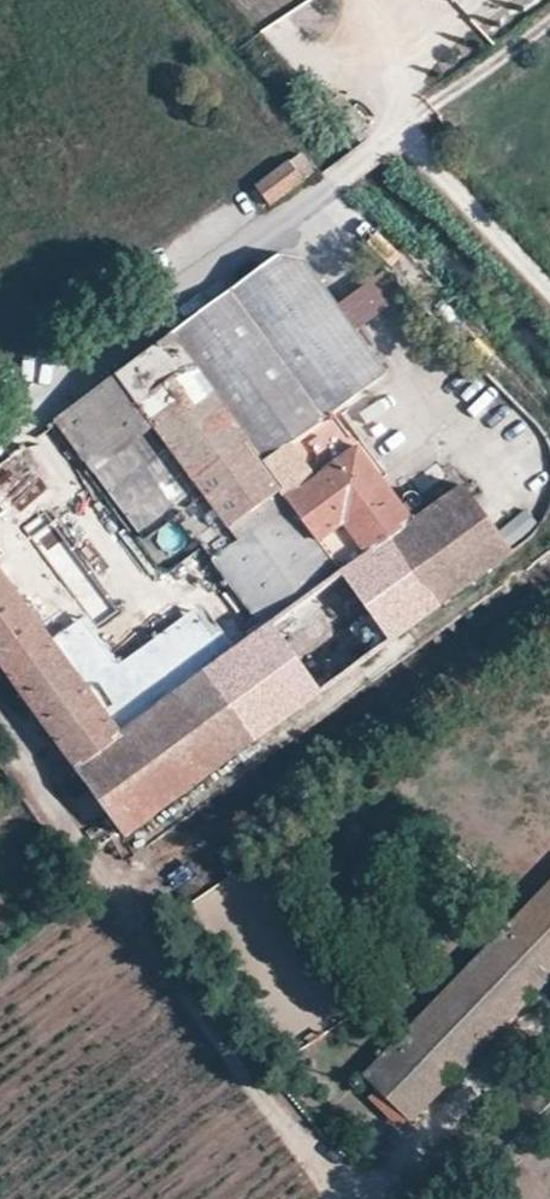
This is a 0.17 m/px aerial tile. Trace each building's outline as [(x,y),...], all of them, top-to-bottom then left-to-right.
[(261,185),(275,203),(319,170),(304,152),(286,167),(261,185)] [(280,256),(174,333),(264,457),(333,411),(388,372),(357,328),(338,303),(305,256),(280,256)] [(338,303),(357,328),(403,294),(380,273),(338,303)] [(262,629),(346,571),(289,494),(264,457),(174,333),(56,420),(159,562),(195,537),(201,545),(225,578),(262,629)] [(413,522),(333,411),(264,457),(289,494),(346,571),(386,541),(413,522)] [(386,541),(437,611),(513,557),(509,551),(464,484),(413,522),(386,541)] [(509,546),(538,526),(527,510),(498,530),(509,546)] [(203,672),(254,742),(437,611),(386,541),(346,571),(262,629),(203,672)] [(7,677),(55,643),(49,637),(0,568),(0,667),(7,677)] [(55,643),(120,734),(203,672),(262,629),(225,578),(114,659),(81,614),(49,637),(55,643)] [(7,677),(124,837),(254,742),(203,672),(120,734),(55,643),(7,677)] [(412,1121),(549,977),(549,880),(364,1075),(412,1121)]
